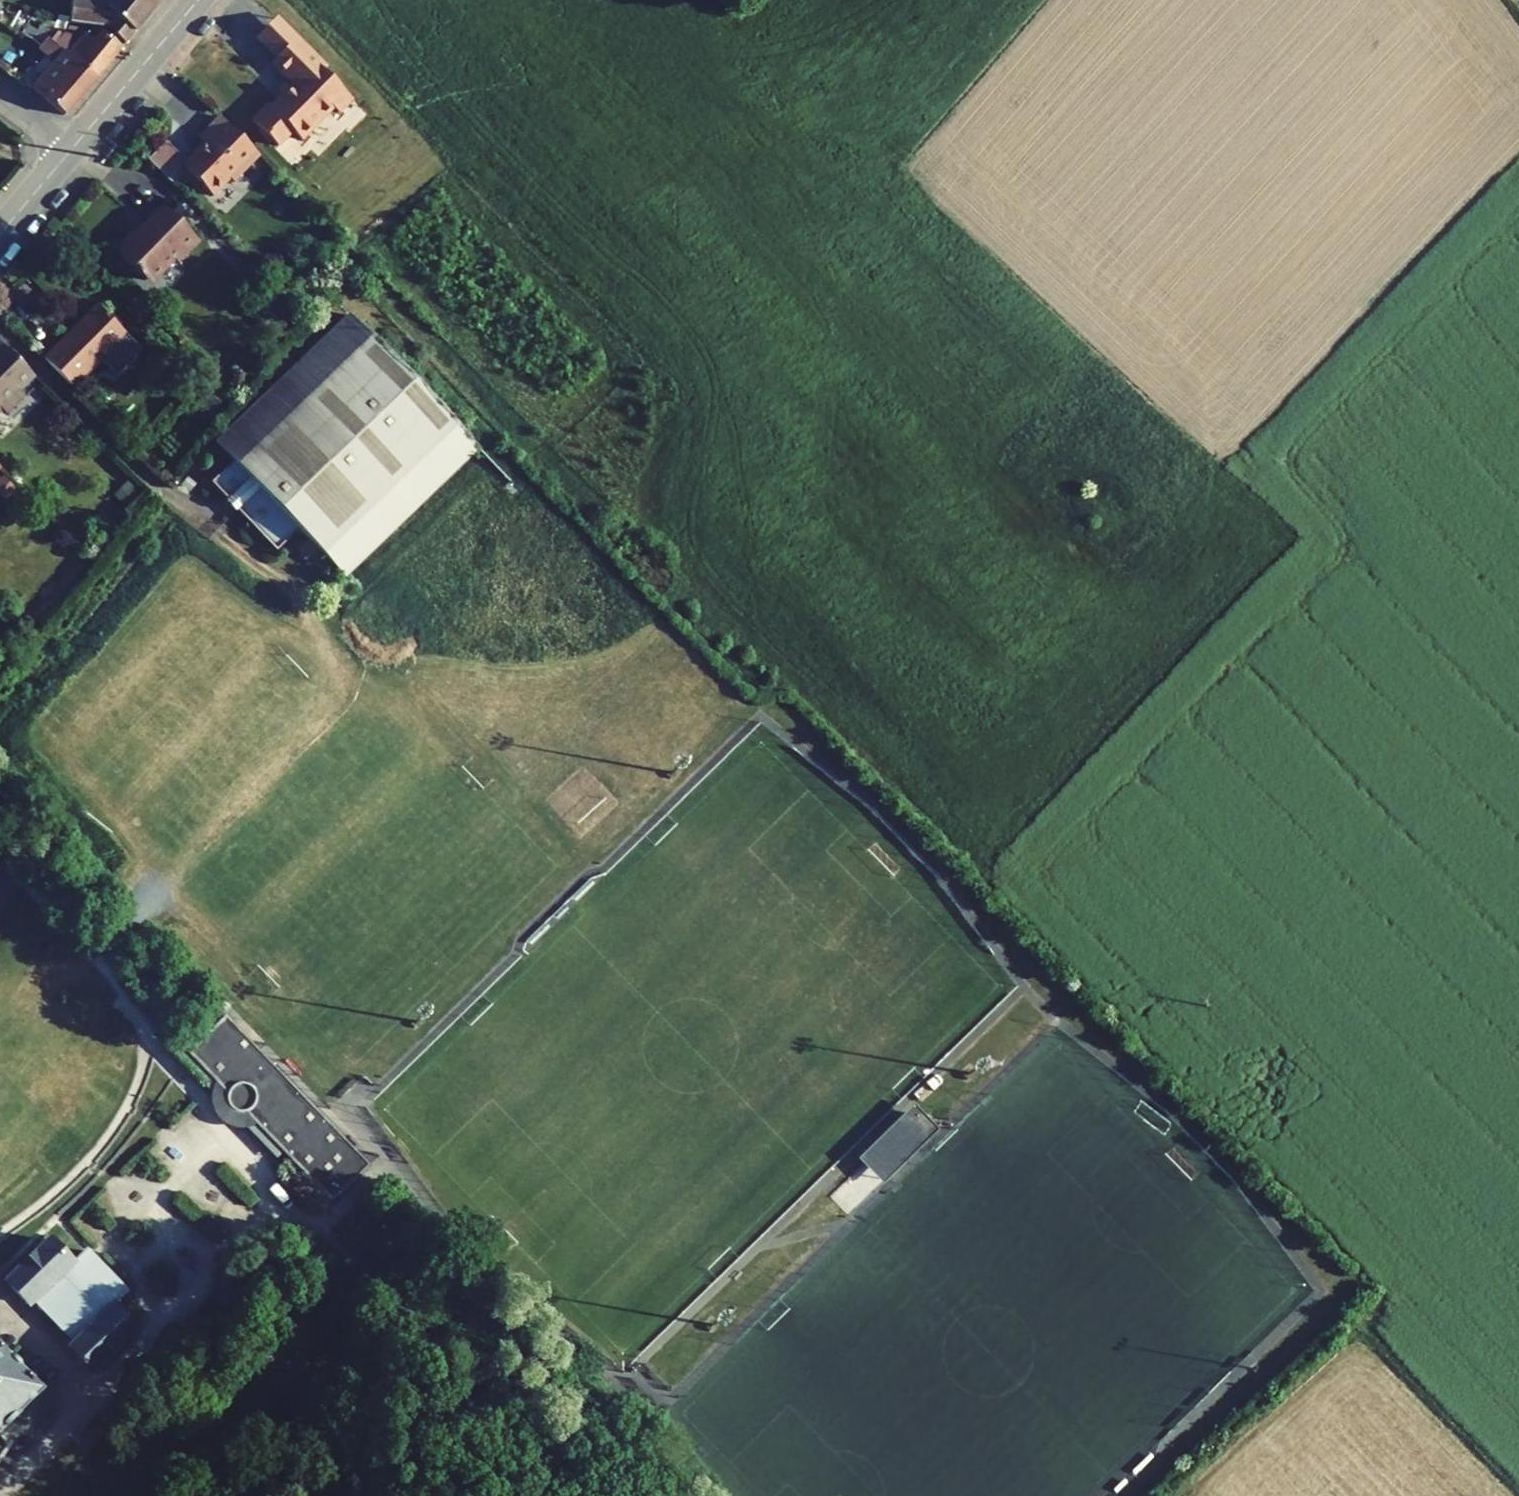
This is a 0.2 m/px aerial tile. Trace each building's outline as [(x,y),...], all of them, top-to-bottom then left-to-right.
[(72,0),(71,0),(68,24),(105,28),(124,44),(161,0),(109,0),(105,4),(72,0)] [(274,58),(295,37),(276,17),(255,38),(274,58)] [(64,52),(94,79),(121,48),(101,32),(92,32),(87,39),(78,30),(68,29),(61,37),(43,24),(37,31),(32,39),(40,45),(46,38),(64,52)] [(32,39),(37,31),(29,26),(23,34),(32,39)] [(354,98),(295,37),(274,58),(269,62),(291,85),(289,88),(284,83),(276,91),(281,95),(269,106),(267,104),(251,118),(278,146),(293,131),(302,140),(335,108),(339,112),(354,98)] [(63,115),(94,79),(64,52),(46,38),(40,45),(38,47),(55,62),(33,88),(63,115)] [(256,154),(219,117),(198,139),(203,144),(195,152),(195,153),(185,163),(181,166),(185,170),(211,196),(229,178),(232,181),(252,161),(251,160),(256,154)] [(171,184),(185,170),(181,166),(185,163),(165,142),(147,160),(171,184)] [(198,240),(162,205),(142,226),(142,229),(135,236),(131,233),(114,250),(145,280),(154,280),(175,258),(179,259),(198,240)] [(96,305),(43,358),(73,387),(99,360),(110,371),(136,345),(96,305)] [(348,314),(215,442),(233,461),(211,482),(227,499),(230,496),(239,505),(236,509),(276,549),(297,529),(344,576),(477,448),(348,314)] [(0,344),(0,410),(0,409),(5,414),(22,396),(18,392),(33,376),(0,344)] [(2,477),(0,479),(0,496),(2,498),(13,487),(2,477)] [(234,510),(236,509),(239,505),(230,496),(227,499),(225,501),(230,506),(234,510)] [(265,1057),(224,1015),(198,1041),(187,1051),(186,1052),(220,1088),(226,1094),(226,1096),(226,1097),(226,1098),(226,1099),(226,1100),(226,1101),(226,1103),(227,1104),(227,1105),(228,1106),(229,1107),(229,1108),(230,1109),(231,1109),(231,1110),(232,1110),(233,1111),(234,1111),(235,1112),(236,1112),(237,1112),(238,1112),(239,1112),(240,1112),(241,1112),(242,1112),(244,1112),(250,1118),(282,1152),(331,1202),(352,1181),(369,1165),(265,1057)] [(186,1052),(187,1051),(174,1037),(165,1045),(213,1094),(220,1088),(186,1052)] [(282,1152),(250,1118),(243,1125),(275,1159),(282,1152)] [(48,1239),(5,1281),(28,1304),(33,1300),(50,1283),(78,1311),(61,1328),(75,1342),(69,1347),(92,1371),(135,1329),(113,1306),(126,1293),(83,1250),(70,1262),(48,1239)] [(240,1265),(232,1273),(240,1282),(248,1273),(240,1265)] [(33,1300),(61,1328),(78,1311),(50,1283),(33,1300)] [(38,1391),(0,1351),(0,1428),(38,1391)]
